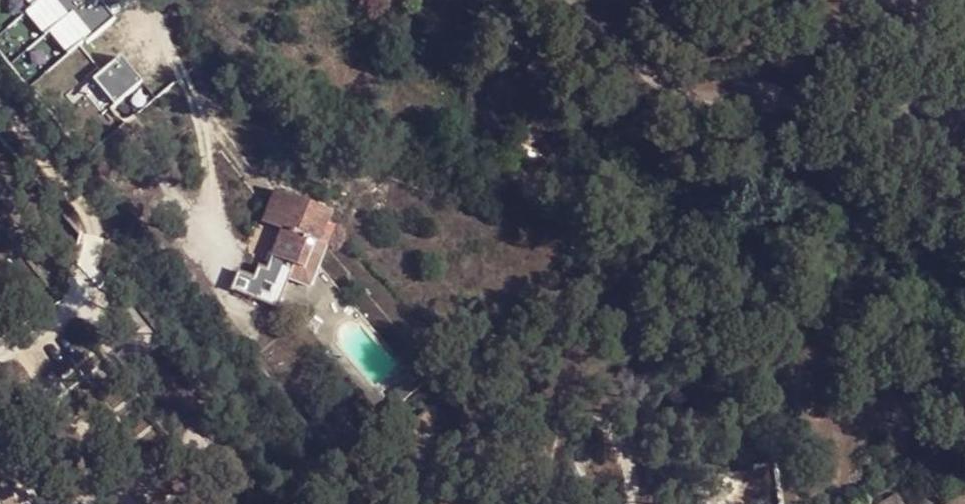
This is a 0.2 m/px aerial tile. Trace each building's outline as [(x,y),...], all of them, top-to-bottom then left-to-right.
[(31,8),(26,13),(45,36),(49,32),(68,55),(84,42),(87,46),(112,26),(91,0),(25,0),(31,8)] [(121,59),(93,81),(113,107),(141,85),(121,59)] [(920,189),(924,177),(908,171),(903,183),(920,189)] [(279,189),(268,219),(286,226),(271,266),(262,263),(258,275),(242,269),(235,287),(281,304),(292,276),(297,262),(308,266),(311,260),(321,264),(336,223),(330,221),(334,209),(279,189)] [(313,283),(321,264),(311,260),(308,266),(297,262),(292,276),(313,283)] [(392,407),(409,392),(400,383),(384,397),(392,407)] [(422,407),(405,422),(415,433),(432,418),(422,407)] [(22,488),(0,495),(0,499),(2,503),(27,503),(22,488)] [(869,503),(898,503),(891,492),(869,503)]
